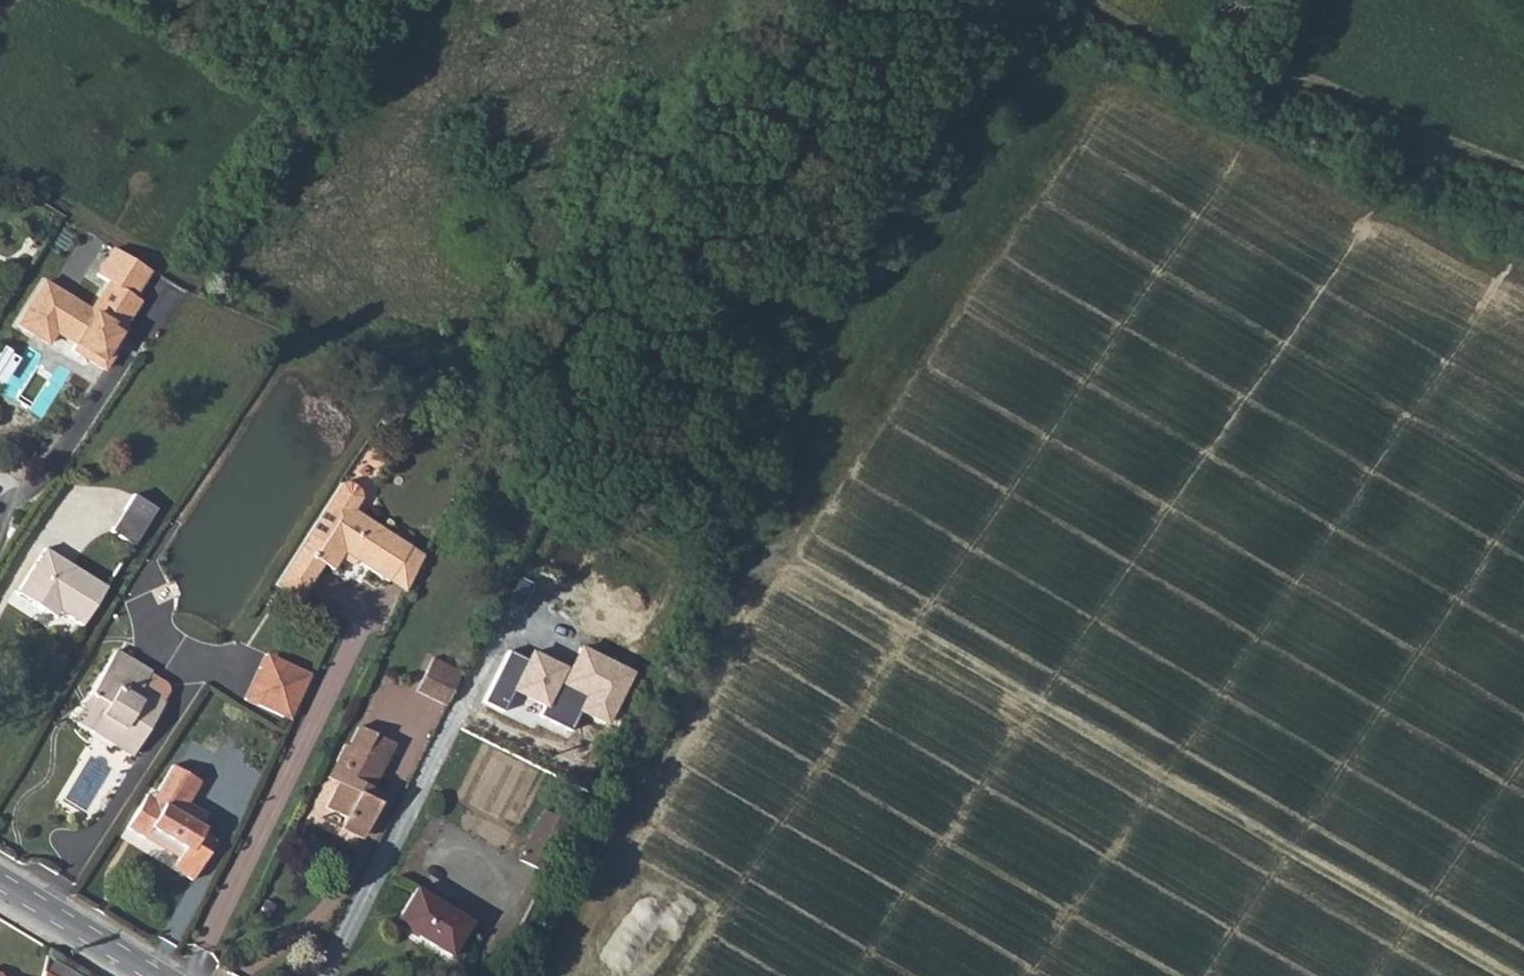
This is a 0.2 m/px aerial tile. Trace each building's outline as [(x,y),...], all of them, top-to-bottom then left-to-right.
[(44,278),(17,320),(46,339),(54,327),(73,340),(70,345),(104,367),(119,344),(109,338),(135,299),(150,274),(108,247),(92,273),(106,280),(88,307),(44,278)] [(337,487),(326,489),(262,588),(287,602),(308,570),(318,577),(327,563),(330,558),(342,567),(374,588),(397,553),(341,516),(349,503),(347,493),(337,487)] [(113,532),(135,546),(159,509),(136,494),(113,532)] [(87,623),(110,585),(49,546),(20,592),(52,611),(57,604),(87,623)] [(339,571),(342,567),(330,558),(327,563),(339,571)] [(629,671),(580,647),(569,670),(532,651),(528,660),(509,651),(485,700),(502,708),(512,688),(542,702),(536,714),(569,730),(579,708),(605,721),(629,671)] [(231,702),(245,709),(267,663),(253,656),(231,702)] [(139,681),(106,660),(79,702),(84,705),(73,723),(106,744),(103,749),(121,761),(154,709),(151,708),(156,699),(154,693),(137,684),(139,681)] [(245,709),(277,725),(299,679),(267,663),(245,709)] [(424,723),(440,690),(413,676),(395,710),(424,723)] [(79,702),(65,725),(103,749),(106,744),(73,723),(84,705),(79,702)] [(339,754),(329,771),(339,777),(329,792),(315,816),(333,827),(329,833),(348,843),(367,812),(363,810),(368,801),(364,798),(387,761),(368,750),(370,747),(354,736),(343,755),(339,754)] [(174,813),(190,788),(161,770),(146,796),(150,799),(145,807),(140,804),(132,816),(127,813),(115,832),(134,845),(137,842),(167,862),(158,879),(178,891),(202,852),(188,844),(193,835),(188,832),(193,824),(174,813)] [(339,777),(329,771),(319,787),(329,792),(339,777)] [(535,886),(557,841),(535,828),(511,874),(535,886)] [(460,932),(402,899),(381,933),(439,966),(460,932)]
